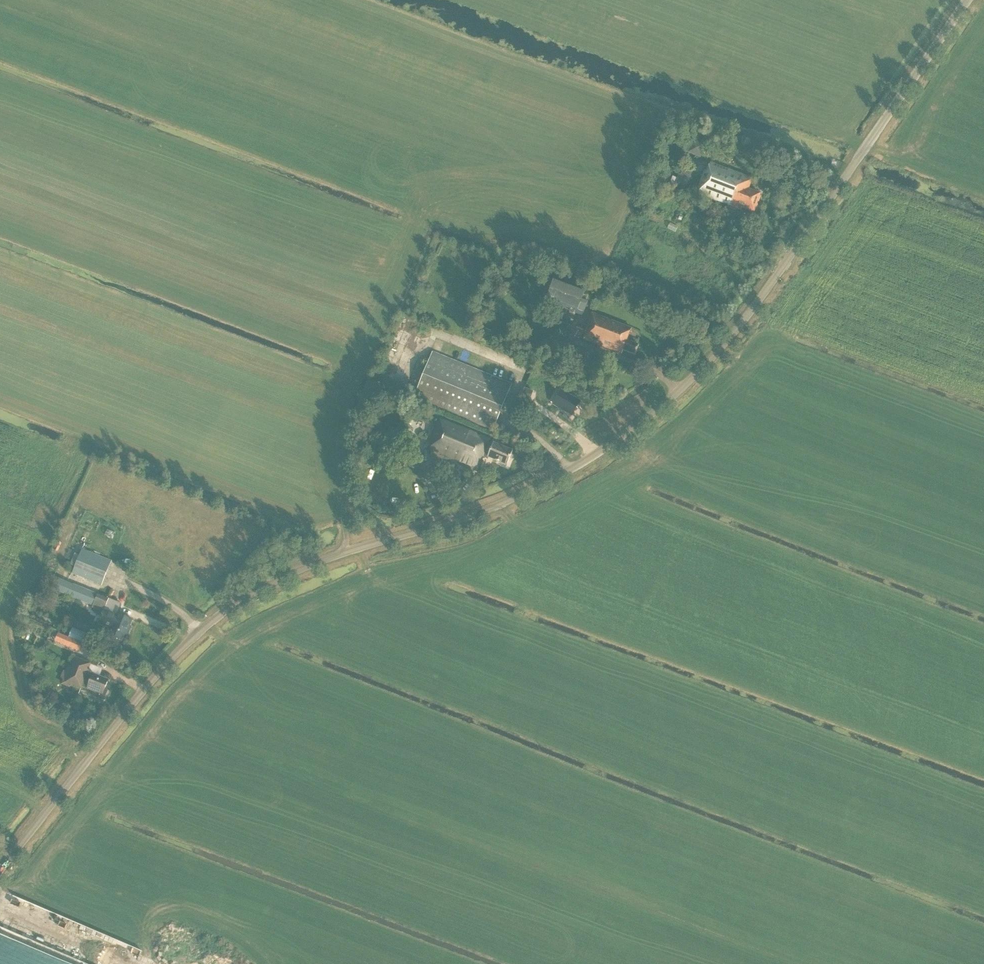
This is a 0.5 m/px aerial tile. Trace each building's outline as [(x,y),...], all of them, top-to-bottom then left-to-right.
[(690,141),(686,153),(699,158),(703,146),(690,141)] [(704,171),(696,193),(741,210),(742,207),(754,211),(760,194),(748,190),(752,179),(710,163),(707,172),(704,171)] [(685,189),(693,171),(677,164),(673,173),(678,175),(677,178),(673,176),(667,190),(672,192),(675,185),(685,189)] [(733,218),(736,209),(730,206),(726,215),(733,218)] [(553,282),(546,300),(578,312),(579,309),(584,311),(583,314),(587,303),(582,301),(585,294),(553,282)] [(588,332),(586,338),(588,338),(586,341),(622,354),(623,351),(635,355),(639,346),(627,341),(632,328),(593,314),(586,331),(588,332)] [(395,351),(405,354),(411,334),(402,331),(395,351)] [(493,432),(512,384),(433,352),(414,399),(493,432)] [(457,359),(467,362),(469,354),(458,352),(457,359)] [(521,396),(530,399),(533,392),(524,388),(521,396)] [(579,403),(580,402),(561,391),(554,404),(572,415),(579,403)] [(485,452),(489,453),(488,458),(507,466),(513,452),(493,444),(489,443),(490,439),(440,419),(432,439),(434,440),(430,450),(478,469),(485,452)] [(417,449),(404,444),(398,457),(412,462),(417,449)] [(73,573),(101,585),(111,561),(83,549),(73,573)] [(104,611),(105,609),(110,599),(61,580),(56,591),(104,611)] [(122,642),(125,634),(127,635),(132,621),(105,609),(99,624),(109,628),(106,635),(122,642)] [(89,635),(72,628),(69,637),(86,644),(89,635)] [(61,635),(58,642),(81,651),(84,644),(61,635)] [(83,687),(95,692),(93,697),(104,701),(108,691),(105,690),(109,680),(94,674),(93,675),(87,672),(91,663),(75,656),(71,666),(68,666),(66,672),(64,671),(62,678),(64,679),(62,685),(70,688),(71,685),(82,689),(83,687)] [(12,911),(15,906),(6,901),(3,906),(12,911)] [(61,961),(67,948),(42,937),(30,932),(25,945),(61,961)] [(104,941),(106,937),(101,935),(96,949),(109,953),(112,944),(104,941)]
